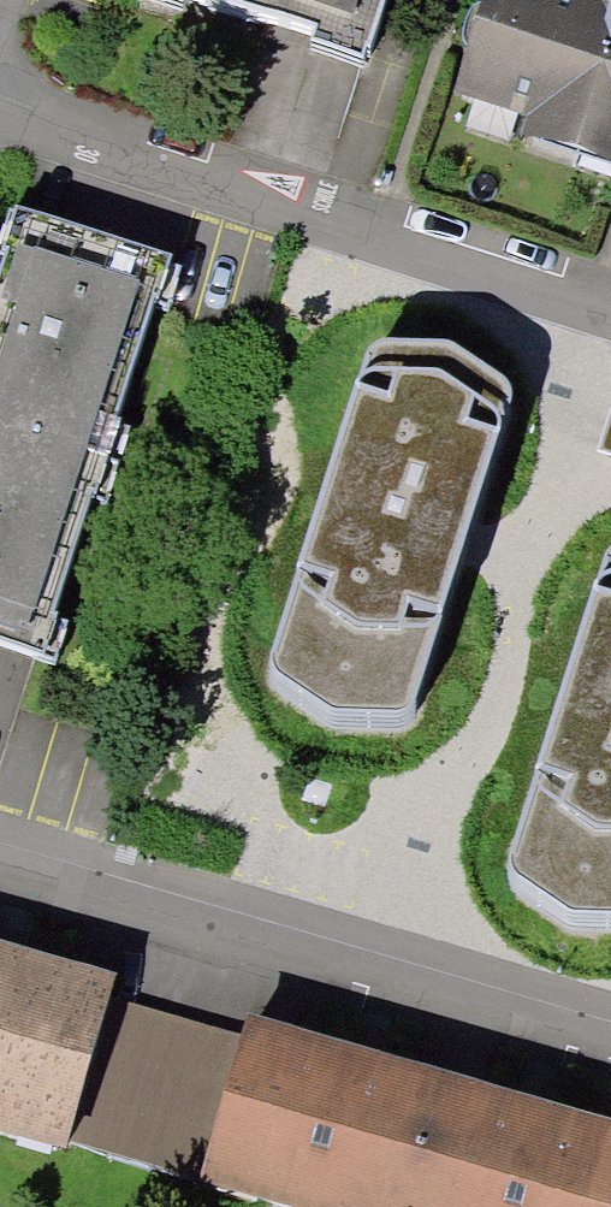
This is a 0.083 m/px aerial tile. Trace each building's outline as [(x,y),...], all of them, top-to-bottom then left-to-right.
[(366,61),(386,0),(178,0),(366,61)] [(537,119),(529,143),(610,170),(610,0),(608,4),(595,0),(495,0),(464,95),(537,119)] [(0,293),(0,439),(105,473),(171,275),(22,226),(0,293)] [(505,370),(369,326),(240,726),(375,770),(505,370)] [(40,671),(105,473),(0,439),(0,658),(40,671)] [(498,892),(610,928),(610,544),(498,892)] [(114,991),(22,964),(0,958),(0,1120),(71,1141),(73,1135),(112,998),(114,991)] [(211,1175),(251,1038),(112,998),(73,1135),(211,1175)] [(211,1175),(323,1206),(610,1206),(610,1133),(548,1115),(351,1059),(253,1031),(251,1038),(211,1175)]
